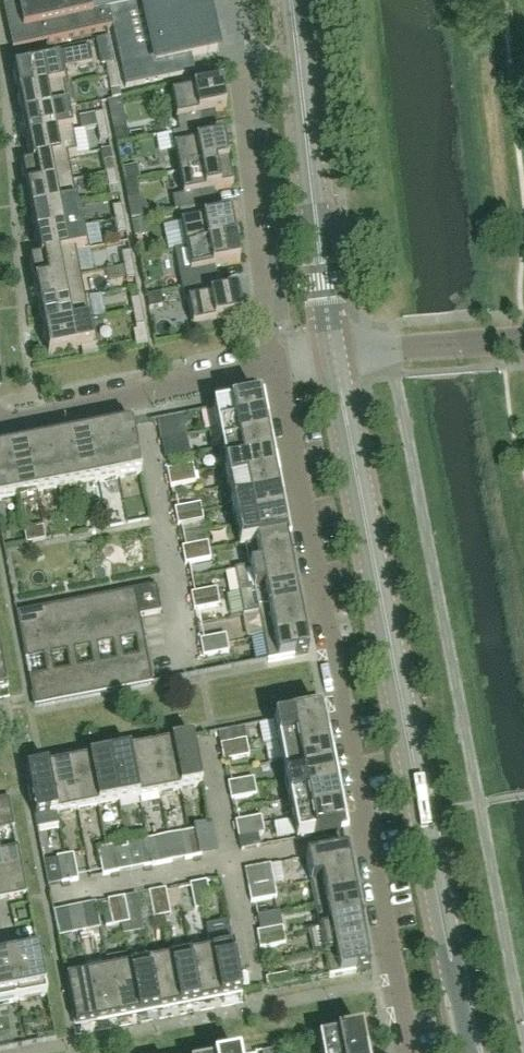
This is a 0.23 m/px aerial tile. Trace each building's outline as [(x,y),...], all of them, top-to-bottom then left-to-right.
[(88,0),(16,0),(16,2),(3,5),(13,50),(112,28),(108,11),(92,14),(88,0)] [(212,26),(207,0),(88,0),(92,14),(108,11),(112,28),(120,62),(122,71),(125,88),(195,73),(191,56),(218,50),(212,26)] [(115,63),(110,38),(97,41),(102,66),(106,65),(115,63)] [(19,95),(63,87),(68,86),(65,69),(92,63),(89,48),(60,53),(62,62),(14,71),(19,95)] [(106,65),(108,78),(117,76),(115,63),(106,65)] [(120,89),(117,76),(108,78),(111,91),(120,89)] [(215,112),(226,110),(221,85),(172,94),(179,133),(210,127),(217,126),(215,112)] [(23,118),(67,110),(63,87),(19,95),(23,118)] [(28,141),(72,133),(67,110),(23,118),(28,141)] [(95,115),(97,128),(106,126),(104,113),(95,115)] [(109,139),(106,126),(97,128),(100,141),(109,139)] [(212,140),(210,127),(179,133),(172,134),(179,172),(228,162),(223,138),(212,140)] [(22,166),(76,156),(72,133),(28,141),(32,164),(22,165),(22,166)] [(27,190),(71,181),(67,159),(76,157),(76,156),(22,166),(27,190)] [(104,161),(106,174),(115,172),(113,160),(104,161)] [(178,211),(202,207),(199,193),(233,187),(228,162),(179,172),(183,196),(172,198),(175,212),(178,211)] [(136,171),(122,174),(126,190),(140,186),(136,171)] [(117,185),(115,172),(106,174),(109,187),(117,185)] [(31,213),(75,204),(71,181),(27,190),(31,213)] [(141,199),(128,202),(133,221),(145,218),(141,199)] [(36,236),(80,227),(75,204),(31,213),(36,236)] [(218,217),(215,204),(202,207),(178,211),(186,249),(235,239),(230,215),(218,217)] [(113,208),(115,220),(124,219),(121,206),(113,208)] [(126,232),(124,219),(115,220),(118,233),(126,232)] [(146,220),(133,223),(135,236),(148,233),(146,220)] [(84,250),(89,250),(85,226),(80,227),(36,236),(40,258),(30,260),(30,261),(84,250)] [(182,289),(209,283),(206,270),(240,263),(235,239),(186,249),(190,272),(179,275),(182,289)] [(35,284),(79,275),(75,253),(85,251),(84,250),(30,261),(35,284)] [(122,254),(124,267),(133,265),(130,252),(122,254)] [(135,278),(133,265),(124,267),(127,279),(135,278)] [(39,307),(83,299),(79,275),(35,284),(39,307)] [(209,283),(182,289),(185,302),(188,302),(193,327),(242,317),(237,292),(211,297),(209,283)] [(93,321),(89,298),(83,299),(39,307),(44,330),(93,321)] [(131,300),(133,313),(142,311),(139,298),(131,300)] [(142,311),(133,313),(136,326),(144,324),(142,311)] [(49,355),(81,348),(82,355),(82,356),(98,353),(97,352),(96,345),(98,345),(93,321),(44,330),(49,355)] [(269,421),(264,394),(242,398),(243,403),(213,409),(217,431),(269,421)] [(141,474),(132,425),(131,420),(109,424),(110,429),(120,478),(141,474)] [(273,442),(269,421),(217,431),(222,452),(273,442)] [(120,478),(110,429),(109,424),(89,428),(90,433),(99,482),(120,478)] [(184,436),(182,428),(185,427),(160,432),(162,440),(187,435),(184,436)] [(99,482),(90,433),(89,428),(68,432),(69,437),(79,486),(99,482)] [(79,486),(69,437),(68,432),(47,436),(48,441),(58,491),(79,486)] [(185,444),(184,436),(187,436),(187,435),(162,440),(163,449),(189,444),(189,443),(185,444)] [(58,491),(48,441),(47,436),(27,440),(28,445),(37,495),(58,491)] [(37,495),(28,445),(27,440),(6,444),(7,449),(17,499),(37,495)] [(277,463),(273,442),(222,452),(226,473),(277,463)] [(7,449),(6,444),(0,445),(0,502),(17,499),(7,449)] [(281,484),(277,463),(226,473),(230,494),(281,484)] [(191,474),(190,467),(193,466),(193,465),(167,470),(169,479),(195,474),(191,474)] [(193,482),(191,475),(195,474),(169,479),(171,487),(196,482),(193,482)] [(285,505),(281,484),(230,494),(234,515),(285,505)] [(199,513),(197,505),(201,504),(200,504),(175,509),(176,517),(202,512),(199,513)] [(289,526),(285,505),(234,515),(238,536),(289,526)] [(147,508),(138,510),(140,520),(149,518),(147,508)] [(200,521),(199,513),(202,513),(202,512),(176,517),(178,526),(204,521),(204,520),(200,521)] [(27,543),(46,540),(43,526),(24,530),(27,543)] [(288,548),(286,537),(291,536),(289,526),(238,536),(240,546),(246,545),(248,556),(288,548)] [(206,551),(205,544),(208,543),(182,548),(184,556),(210,551),(206,551)] [(292,569),(290,556),(291,556),(290,551),(289,551),(288,548),(248,556),(252,577),(292,569)] [(208,559),(206,552),(210,551),(184,556),(186,564),(211,559),(208,559)] [(296,590),(294,579),(295,579),(294,574),(293,574),(292,569),(252,577),(256,598),(296,590)] [(153,685),(153,683),(140,617),(161,613),(156,586),(110,595),(129,690),(153,685)] [(215,598),(214,590),(217,589),(191,594),(193,602),(219,597),(215,598)] [(301,612),(299,602),(300,602),(299,597),(298,597),(296,590),(256,598),(260,620),(301,612)] [(87,600),(105,695),(125,691),(129,690),(110,595),(87,600)] [(217,606),(215,598),(219,597),(193,602),(195,610),(220,605),(217,606)] [(82,699),(97,696),(105,695),(87,600),(63,604),(82,699)] [(40,609),(58,704),(82,699),(63,604),(47,607),(40,609)] [(31,694),(34,709),(58,704),(40,609),(22,612),(17,613),(17,614),(33,694),(32,694),(31,694)] [(305,633),(303,625),(304,625),(303,620),(302,621),(301,612),(260,620),(264,641),(305,633)] [(309,648),(308,643),(307,644),(305,633),(264,641),(268,660),(268,662),(295,657),(294,656),(309,653),(308,648),(309,648)] [(224,644),(223,636),(226,636),(226,635),(200,640),(202,648),(228,643),(224,644)] [(226,652),(224,644),(228,644),(228,643),(202,648),(203,657),(229,652),(229,651),(226,652)] [(329,732),(324,707),(303,711),(304,716),(291,719),(291,718),(274,721),(278,742),(329,732)] [(333,751),(329,732),(278,742),(282,762),(333,751)] [(181,790),(202,786),(193,738),(181,740),(181,739),(176,740),(176,741),(171,742),(181,790)] [(244,749),(243,741),(246,740),(221,745),(222,753),(248,748),(244,749)] [(181,790),(171,742),(160,744),(160,743),(155,744),(156,745),(151,746),(151,747),(160,794),(181,790)] [(160,794),(151,747),(151,746),(140,748),(140,747),(135,748),(135,749),(130,750),(130,751),(139,798),(160,794)] [(246,757),(245,749),(248,748),(222,753),(224,762),(250,757),(249,756),(246,757)] [(139,798),(130,751),(130,750),(119,752),(119,751),(114,752),(115,753),(109,754),(110,755),(119,802),(139,798)] [(337,771),(333,751),(282,762),(286,781),(337,771)] [(119,802),(110,755),(109,754),(99,756),(99,755),(94,756),(94,757),(89,758),(89,759),(98,806),(119,802)] [(98,806),(89,759),(89,758),(78,760),(78,759),(73,760),(74,761),(68,762),(68,763),(78,810),(98,806)] [(78,810),(68,763),(68,762),(58,764),(58,763),(53,764),(53,765),(48,766),(48,767),(57,814),(78,810)] [(38,830),(59,826),(57,814),(48,767),(48,766),(37,768),(37,767),(32,768),(32,769),(26,770),(29,788),(28,789),(29,793),(30,793),(31,796),(30,797),(31,802),(32,801),(38,830)] [(341,790),(337,771),(286,781),(289,800),(341,790)] [(252,787),(250,780),(254,779),(254,778),(228,783),(230,792),(255,787),(255,786),(252,787)] [(254,795),(252,788),(255,787),(230,792),(231,800),(257,795),(257,794),(254,795)] [(344,810),(341,790),(289,800),(293,820),(344,810)] [(12,812),(13,811),(10,797),(0,799),(0,830),(13,827),(17,848),(1,850),(0,847),(0,883),(3,899),(27,894),(11,812),(12,812)] [(348,830),(344,810),(293,820),(297,840),(348,830)] [(259,826),(258,818),(261,817),(236,822),(237,830),(263,825),(259,826)] [(261,834),(260,826),(263,826),(263,825),(237,830),(239,839),(259,835),(265,834),(264,833),(261,834)] [(202,856),(197,831),(189,832),(193,858),(202,856)] [(193,858),(189,832),(168,836),(173,862),(193,858)] [(261,847),(259,835),(239,839),(241,851),(261,847)] [(173,862),(168,836),(148,840),(152,866),(173,862)] [(152,866),(148,840),(139,842),(144,868),(152,866)] [(120,872),(115,847),(114,847),(115,850),(107,852),(107,848),(106,848),(111,874),(120,872)] [(111,874),(106,848),(107,852),(99,853),(98,850),(103,876),(111,874)] [(350,867),(347,850),(306,858),(311,882),(352,875),(351,871),(352,871),(351,866),(350,867)] [(78,880),(73,855),(74,858),(66,860),(65,856),(70,882),(78,880)] [(70,882),(65,856),(66,860),(58,861),(57,858),(62,884),(70,882)] [(275,890),(274,882),(271,866),(245,871),(250,894),(275,890)] [(357,894),(356,890),(355,890),(352,875),(311,882),(316,906),(356,898),(356,895),(357,894)] [(207,882),(198,883),(201,898),(210,897),(207,882)] [(201,898),(198,883),(190,885),(195,911),(196,911),(195,907),(203,906),(203,909),(201,898)] [(171,915),(166,890),(157,891),(162,917),(163,917),(162,914),(170,912),(170,916),(171,915)] [(277,898),(275,890),(250,894),(251,903),(277,898)] [(162,917),(157,891),(149,893),(154,919),(155,919),(154,915),(162,914),(162,917)] [(130,924),(125,898),(116,899),(121,925),(122,925),(121,922),(128,920),(129,924),(130,924)] [(361,917),(360,913),(359,913),(356,898),(316,906),(320,930),(361,922),(360,918),(361,917)] [(121,925),(116,899),(108,901),(113,927),(113,923),(120,922),(121,925)] [(89,932),(84,906),(75,907),(80,933),(81,933),(80,930),(87,928),(88,932),(89,932)] [(80,933),(75,907),(67,909),(72,935),(72,931),(79,930),(80,933)] [(212,950),(221,998),(242,994),(233,946),(228,922),(207,926),(212,950)] [(366,941),(365,936),(364,936),(361,922),(320,930),(310,932),(314,956),(325,953),(366,946),(365,941),(366,941)] [(281,936),(279,929),(283,928),(283,927),(257,932),(259,941),(284,936),(284,935),(281,936)] [(282,944),(281,937),(284,936),(259,941),(260,949),(286,944),(282,944)] [(370,964),(369,959),(368,959),(366,946),(325,953),(330,978),(356,973),(356,971),(370,968),(369,964),(370,964)] [(221,998),(212,950),(191,954),(201,1002),(221,998)] [(47,996),(38,951),(10,956),(19,1001),(47,996)] [(201,1002),(191,954),(171,958),(180,1006),(201,1002)] [(139,1014),(129,966),(127,955),(107,959),(109,970),(118,1018),(139,1014)] [(10,956),(0,958),(0,1005),(19,1001),(10,956)] [(180,1006),(171,958),(150,962),(159,1010),(180,1006)] [(159,1010),(150,962),(129,966),(139,1014),(159,1010)] [(118,1018),(109,970),(88,974),(97,1022),(118,1018)] [(97,1022),(88,974),(66,978),(76,1026),(97,1022)] [(290,982),(288,975),(292,974),(266,979),(268,987),(293,982),(290,982)] [(31,1016),(23,1018),(24,1026),(33,1025),(31,1016)] [(362,1032),(318,1041),(319,1041),(321,1052),(366,1052),(362,1032)]
